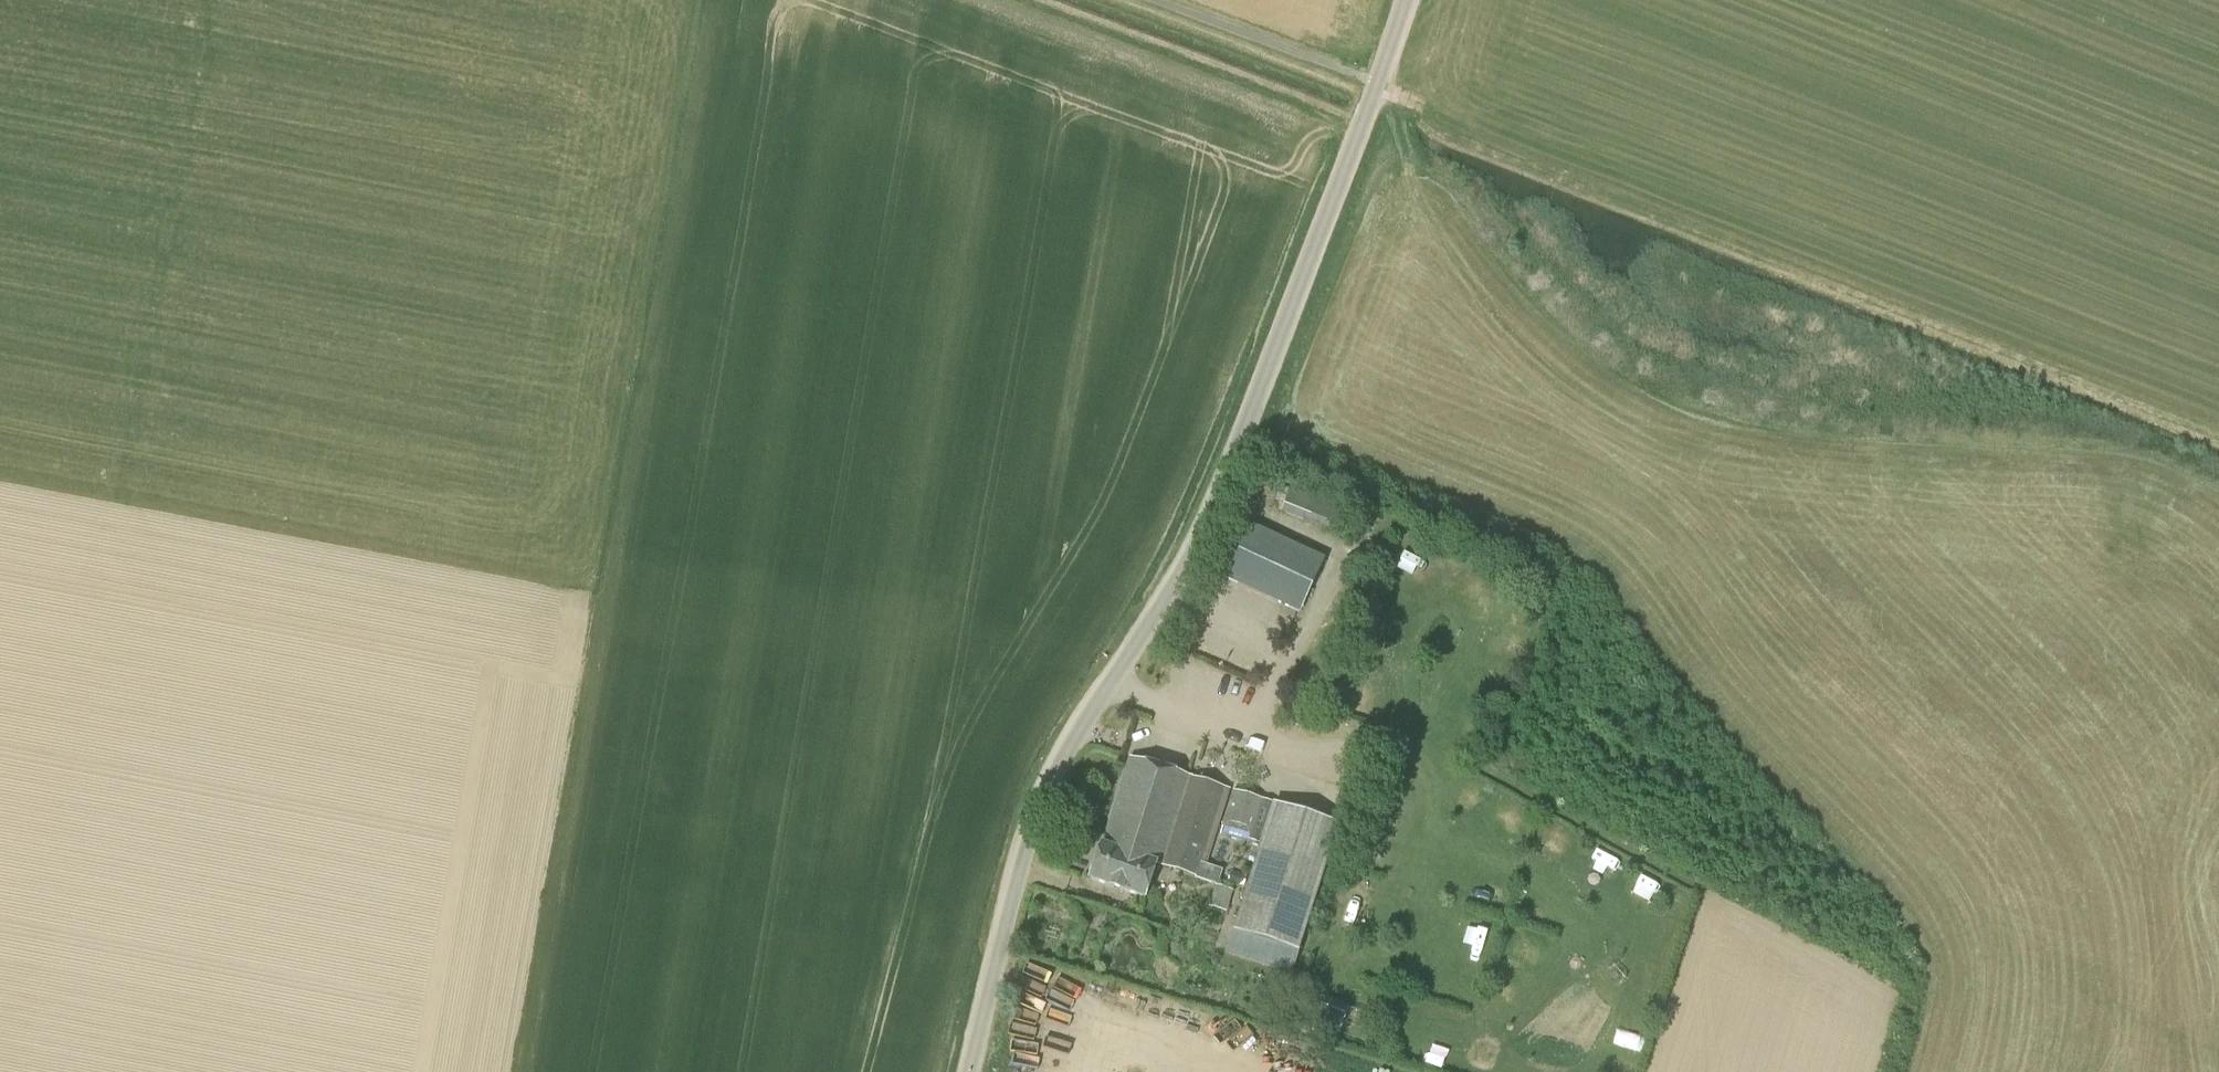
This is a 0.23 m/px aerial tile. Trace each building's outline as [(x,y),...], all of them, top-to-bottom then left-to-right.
[(1326,570),(1244,528),(1217,581),(1300,623),(1326,570)] [(1189,876),(1218,789),(1185,778),(1185,777),(1130,758),(1089,880),(1145,899),(1156,865),(1189,876)] [(1253,830),(1256,820),(1258,815),(1262,800),(1234,792),(1225,822),(1253,830)] [(1299,951),(1339,823),(1274,803),(1234,931),(1299,951)] [(1227,913),(1233,891),(1216,886),(1210,908),(1227,913)] [(1342,1028),(1350,1007),(1325,997),(1317,1017),(1342,1028)] [(1357,1028),(1365,1008),(1352,1003),(1344,1023),(1357,1028)] [(1638,1056),(1643,1037),(1624,1032),(1620,1052),(1638,1056)]
